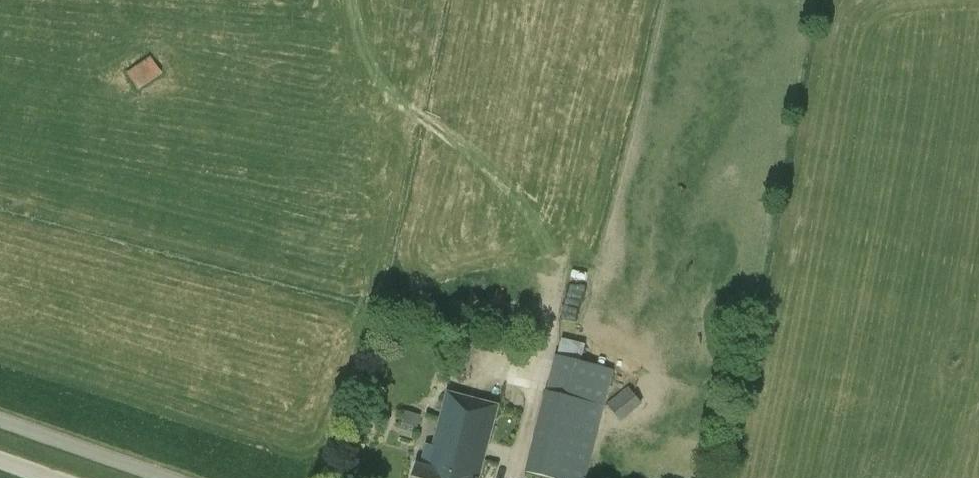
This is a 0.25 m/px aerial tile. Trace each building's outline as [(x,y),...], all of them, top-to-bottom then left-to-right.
[(138,88),(160,73),(149,56),(127,71),(138,88)] [(614,370),(555,356),(526,473),(544,477),(587,477),(614,370)] [(627,386),(607,403),(621,420),(642,403),(627,386)] [(467,398),(447,393),(433,447),(426,445),(421,466),(417,465),(414,477),(447,477),(467,398)] [(467,398),(447,477),(479,477),(498,407),(467,398)] [(398,423),(411,426),(417,427),(420,416),(414,414),(401,411),(398,423)]
